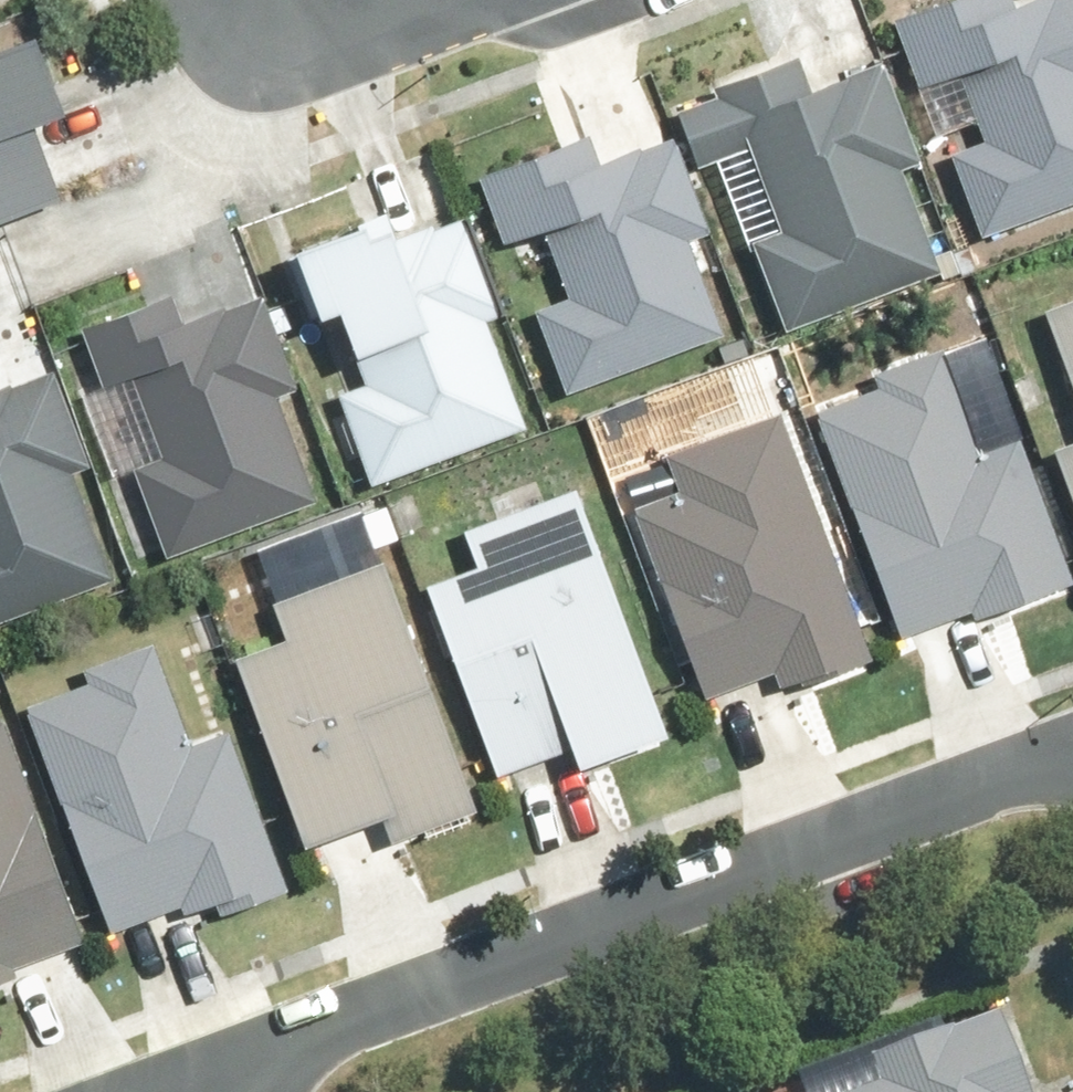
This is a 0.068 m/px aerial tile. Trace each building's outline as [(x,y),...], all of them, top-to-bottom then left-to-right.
[(1031,17),(1025,0),(993,0),(916,31),(939,89),(976,75),(1003,143),(967,158),(1001,243),(1072,214),(1072,0),(1031,17)] [(79,204),(54,132),(85,121),(56,39),(0,59),(0,232),(79,204)] [(796,329),(960,268),(925,174),(941,169),(901,59),(827,87),(816,57),(732,88),(736,99),(689,117),(707,167),(733,158),(796,329)] [(602,137),(497,185),(535,277),(569,262),(583,295),(549,309),(587,399),(741,337),(703,241),(725,231),(685,142),(618,172),(602,137)] [(326,336),(362,322),(384,380),(348,394),(385,491),(546,429),(467,222),(400,248),(392,225),(297,262),(326,336)] [(223,290),(104,339),(128,397),(146,389),(175,460),(148,471),(182,555),(335,502),(294,403),(325,390),(285,292),(233,314),(223,290)] [(957,349),(879,378),(866,344),(813,363),(917,647),(1072,589),(1072,559),(1029,441),(996,453),(957,349)] [(114,567),(75,463),(97,455),(58,351),(0,372),(0,610),(114,567)] [(890,662),(792,415),(686,457),(700,493),(647,514),(721,702),(764,685),(773,708),(890,662)] [(685,736),(591,491),(478,535),(492,569),(438,590),(510,779),(556,762),(564,783),(685,736)] [(401,561),(287,604),(301,641),(251,660),(322,848),(362,833),(371,855),(494,809),(401,561)] [(204,931),(300,895),(241,737),(208,749),(167,642),(100,667),(105,683),(39,708),(126,937),(196,910),(204,931)] [(95,941),(12,714),(0,719),(0,986),(26,977),(23,967),(95,941)] [(1001,1016),(951,1033),(948,1023),(875,1049),(887,1081),(854,1091),(1028,1091),(1001,1016)]
